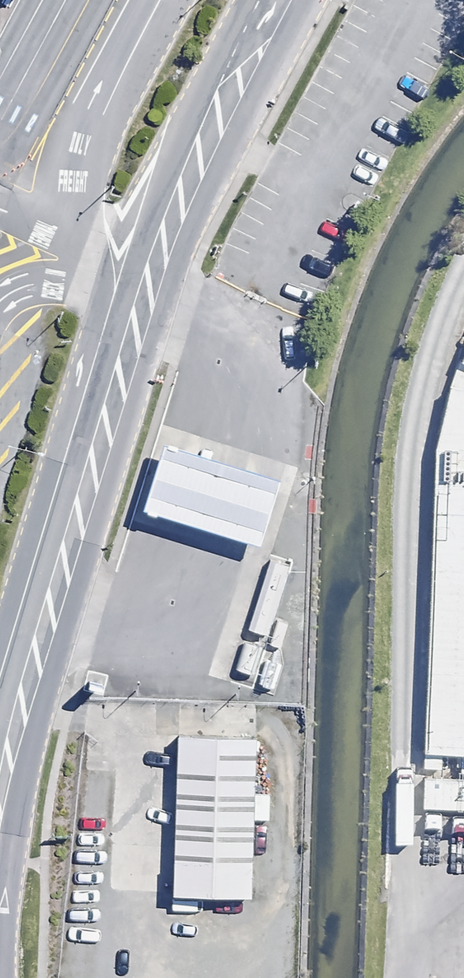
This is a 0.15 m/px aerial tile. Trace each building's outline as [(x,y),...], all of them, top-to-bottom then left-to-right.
[(424,737),(463,739),(463,400),(455,407),(445,454),(424,737)] [(292,486),(171,447),(153,502),(274,541),(292,486)] [(262,733),(183,731),(180,895),(260,897),(262,733)] [(424,783),(424,811),(463,812),(463,784),(424,783)]
